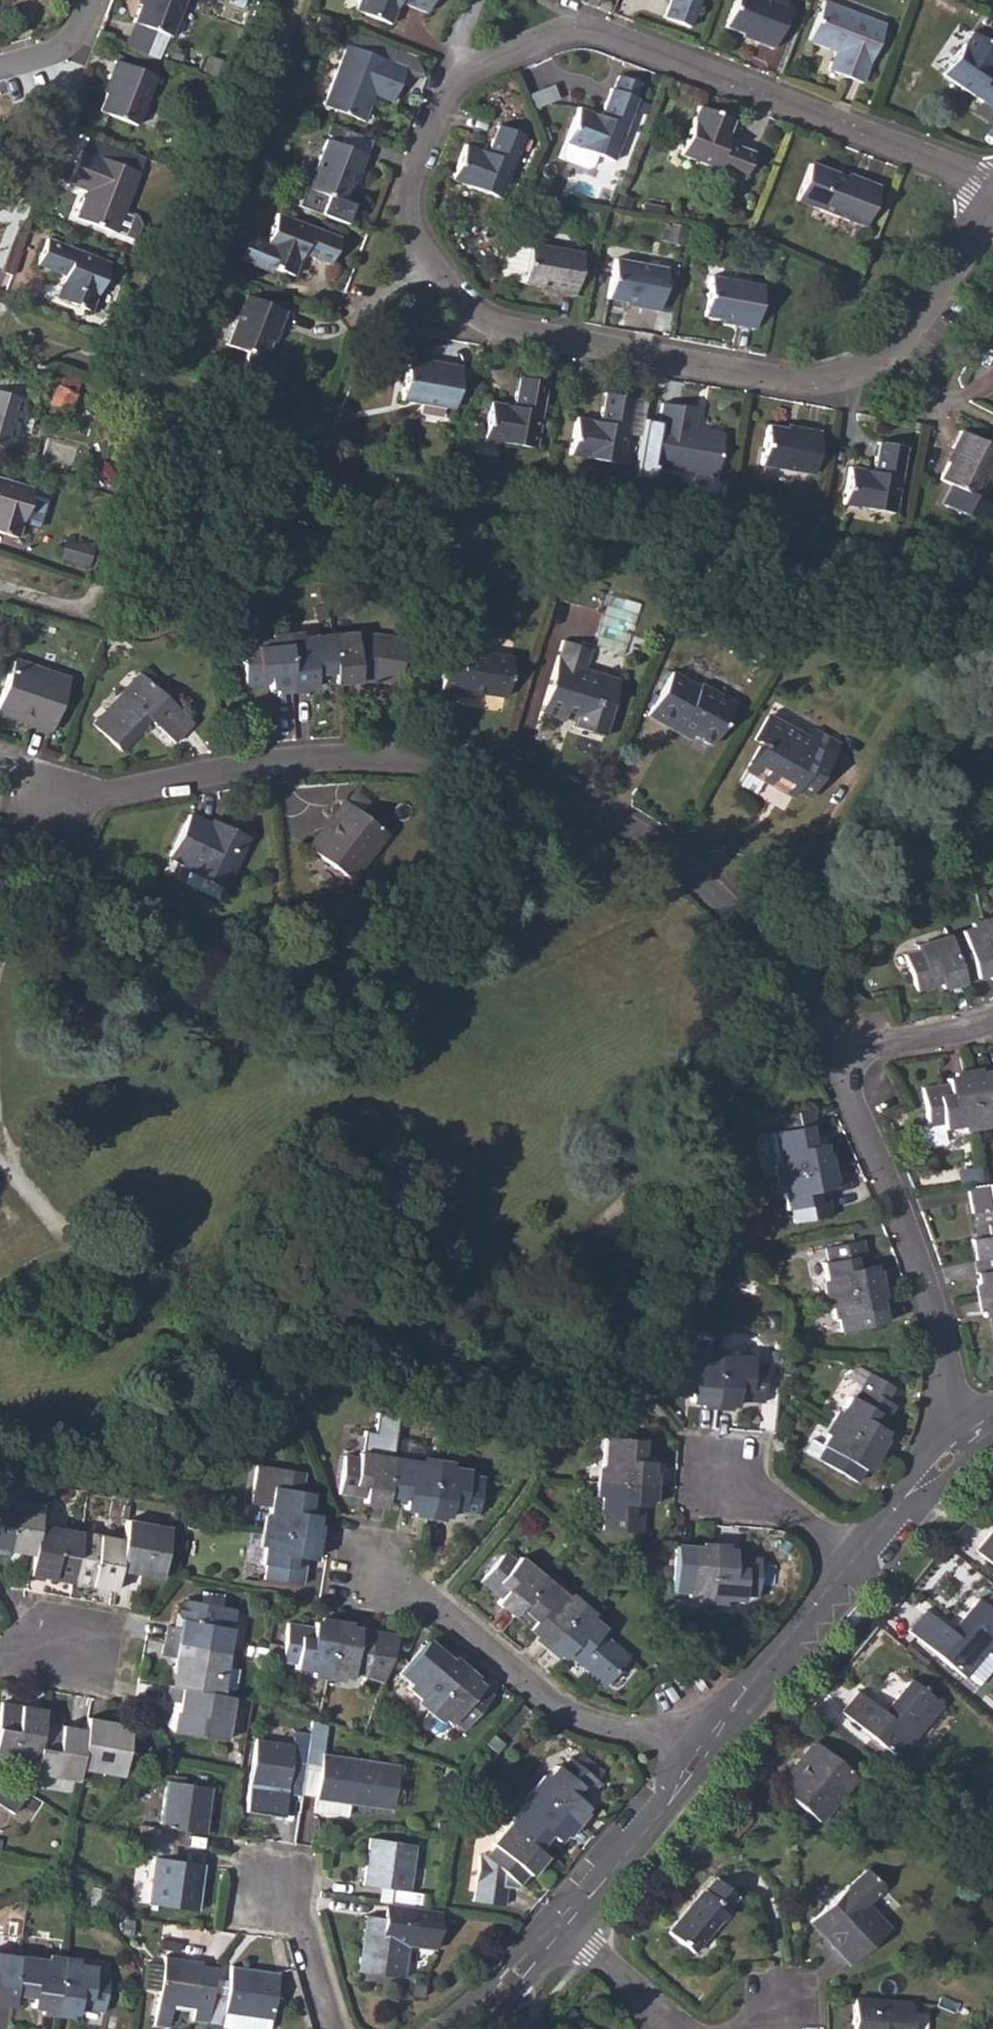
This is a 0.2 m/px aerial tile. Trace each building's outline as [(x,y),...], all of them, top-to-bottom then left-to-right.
[(133,21),(170,35),(184,0),(141,0),(133,21)] [(386,22),(394,2),(423,13),(427,0),(358,0),(354,10),(386,22)] [(687,26),(697,0),(666,0),(660,16),(687,26)] [(771,50),(787,9),(763,0),(731,0),(721,27),(752,38),(751,42),(771,50)] [(824,68),(860,82),(883,25),(823,1),(807,41),(830,50),(830,52),(824,68)] [(160,59),(170,35),(133,21),(123,45),(160,59)] [(992,104),(992,74),(988,71),(992,63),(992,46),(968,31),(942,75),(992,104)] [(321,107),(362,123),(373,96),(390,102),(403,67),(389,62),(394,48),(355,34),(350,47),(345,45),(321,107)] [(99,111),(137,124),(155,76),(113,60),(107,77),(112,78),(99,111)] [(612,160),(635,97),(634,97),(640,83),(618,75),(613,90),(609,88),(598,116),(576,108),(563,143),(565,144),(561,155),(563,160),(585,168),(590,166),(595,154),(612,160)] [(677,154),(741,177),(750,153),(722,142),(731,119),(695,106),(677,154)] [(450,180),(498,198),(522,135),(496,126),(486,152),(464,144),(450,180)] [(304,191),(340,204),(352,170),(356,172),(363,155),(323,140),(304,191)] [(140,223),(137,217),(123,212),(138,172),(79,149),(65,184),(83,190),(73,216),(115,232),(116,230),(135,237),(140,223)] [(810,206),(860,224),(875,185),(857,179),(856,181),(824,170),(823,173),(805,165),(792,197),(811,204),(810,206)] [(274,213),(262,244),(251,240),(244,241),(239,245),(233,260),(266,273),(269,267),(292,275),(299,255),(328,264),(339,236),(274,213)] [(54,298),(90,311),(109,260),(45,236),(35,265),(63,275),(54,298)] [(513,240),(501,271),(506,279),(522,283),(529,242),(513,240)] [(552,291),(571,294),(578,251),(529,242),(522,283),(553,288),(552,291)] [(637,307),(654,310),(662,267),(611,258),(604,298),(637,304),(637,307)] [(734,324),(749,327),(758,284),(707,276),(699,314),(734,321),(734,324)] [(243,293),(224,344),(245,351),(235,377),(271,389),(280,364),(262,357),(268,340),(272,341),(285,309),(243,293)] [(216,343),(204,338),(200,350),(211,354),(216,343)] [(398,400),(450,410),(459,366),(438,362),(438,367),(406,362),(398,400)] [(46,403),(65,412),(73,398),(75,393),(73,393),(76,385),(75,379),(72,376),(67,377),(62,380),(60,385),(55,384),(51,392),(46,403)] [(481,437),(532,445),(544,381),(517,377),(511,407),(487,403),(481,437)] [(7,450),(22,398),(0,392),(0,448),(7,450)] [(565,453),(617,461),(629,397),(602,392),(597,422),(571,417),(565,453)] [(647,464),(711,475),(719,432),(692,427),(694,410),(658,403),(647,464)] [(755,464),(807,473),(814,430),(797,427),(796,431),(762,426),(755,464)] [(992,453),(992,450),(955,431),(947,448),(950,449),(935,479),(946,485),(937,504),(980,525),(990,505),(972,496),(992,453)] [(839,505),(888,514),(901,447),(872,442),(867,471),(846,467),(839,505)] [(101,486),(115,476),(105,461),(91,472),(101,486)] [(16,537),(21,519),(38,524),(47,491),(0,478),(0,532),(16,537)] [(58,556),(86,564),(91,547),(63,540),(58,556)] [(333,672),(335,685),(371,681),(366,635),(354,636),(353,631),(330,634),(333,672)] [(312,675),(333,672),(330,634),(284,638),(289,689),(314,686),(312,675)] [(266,683),(266,690),(289,689),(284,638),(251,642),(252,647),(237,648),(240,685),(266,683)] [(537,703),(571,714),(568,725),(597,735),(608,706),(603,704),(609,685),(581,675),(589,649),(560,639),(537,703)] [(507,656),(442,646),(436,692),(469,697),(472,691),(501,696),(507,656)] [(49,732),(66,682),(12,663),(0,697),(0,716),(49,732)] [(642,716),(666,730),(669,726),(707,748),(732,701),(698,682),(697,685),(669,668),(642,716)] [(89,724),(118,752),(148,721),(171,745),(191,726),(138,675),(89,724)] [(763,750),(750,772),(768,782),(765,788),(779,796),(783,791),(810,807),(841,752),(818,739),(813,749),(771,726),(759,747),(763,750)] [(758,800),(765,788),(768,782),(750,772),(739,789),(758,800)] [(305,847),(350,881),(385,834),(341,801),(305,847)] [(218,887),(221,889),(245,837),(210,820),(208,825),(186,814),(165,857),(188,868),(185,872),(197,877),(218,887)] [(218,887),(197,877),(191,889),(213,899),(218,887)] [(992,957),(992,919),(982,923),(992,957)] [(962,981),(992,972),(992,957),(982,923),(946,935),(962,981)] [(902,955),(913,990),(938,982),(941,989),(962,981),(946,935),(914,945),(916,950),(902,955)] [(972,1124),(992,1121),(992,1071),(964,1076),(972,1124)] [(939,1125),(940,1130),(972,1124),(964,1076),(943,1079),(945,1087),(919,1091),(925,1127),(939,1125)] [(769,1133),(777,1179),(826,1169),(821,1143),(810,1145),(807,1132),(806,1131),(802,1111),(778,1116),(781,1129),(769,1133)] [(768,1199),(773,1226),(825,1216),(820,1191),(830,1188),(826,1169),(777,1179),(780,1197),(768,1199)] [(971,1261),(992,1257),(992,1183),(981,1185),(968,1187),(971,1211),(973,1211),(977,1237),(968,1238),(971,1261)] [(820,1261),(826,1296),(874,1287),(870,1264),(863,1265),(860,1241),(823,1247),(825,1261),(820,1261)] [(755,1249),(745,1250),(753,1265),(758,1264),(755,1249)] [(977,1298),(992,1295),(992,1257),(971,1261),(977,1298)] [(835,1318),(837,1331),(881,1323),(874,1287),(826,1296),(830,1319),(835,1318)] [(992,1341),(992,1295),(977,1298),(980,1317),(989,1316),(992,1341)] [(687,1402),(713,1404),(717,1353),(671,1350),(666,1391),(688,1392),(687,1402)] [(713,1404),(734,1406),(735,1398),(761,1401),(763,1363),(749,1363),(750,1356),(717,1353),(713,1404)] [(864,1390),(871,1376),(866,1374),(859,1387),(864,1390)] [(832,1424),(874,1449),(884,1431),(878,1427),(891,1405),(883,1400),(891,1387),(871,1376),(864,1390),(859,1387),(852,1398),(848,1395),(832,1424)] [(815,1459),(855,1482),(874,1449),(832,1424),(819,1445),(821,1447),(815,1459)] [(599,1482),(647,1486),(648,1462),(639,1462),(641,1440),(602,1437),(599,1482)] [(401,1510),(426,1514),(435,1465),(420,1463),(423,1450),(419,1446),(395,1441),(391,1458),(383,1501),(402,1504),(401,1510)] [(361,1503),(382,1506),(383,1501),(391,1458),(357,1452),(355,1457),(343,1455),(336,1491),(363,1496),(361,1503)] [(426,1514),(447,1517),(449,1510),(473,1515),(481,1478),(467,1475),(468,1471),(435,1465),(426,1514)] [(304,1473),(257,1466),(251,1505),(267,1508),(263,1530),(312,1539),(316,1515),(307,1513),(310,1494),(301,1492),(304,1473)] [(598,1529),(636,1532),(638,1507),(645,1508),(647,1486),(599,1482),(596,1515),(600,1516),(598,1529)] [(30,1555),(35,1526),(39,1504),(0,1498),(0,1550),(30,1555)] [(121,1540),(116,1572),(160,1579),(169,1528),(125,1521),(121,1540)] [(79,1532),(35,1526),(30,1555),(27,1576),(70,1583),(79,1532)] [(992,1567),(992,1531),(991,1529),(973,1551),(992,1567)] [(263,1530),(263,1534),(257,1565),(263,1565),(261,1578),(296,1585),(300,1559),(310,1560),(312,1539),(263,1530)] [(241,1561),(257,1565),(263,1534),(246,1531),(241,1561)] [(116,1572),(121,1540),(79,1532),(70,1583),(113,1590),(116,1572)] [(681,1597),(708,1598),(711,1549),(671,1546),(669,1591),(682,1592),(681,1597)] [(708,1598),(739,1600),(739,1594),(754,1596),(757,1559),(731,1557),(731,1550),(711,1549),(708,1598)] [(494,1602),(509,1615),(513,1612),(542,1578),(518,1558),(513,1562),(503,1552),(479,1580),(498,1596),(494,1602)] [(542,1578),(513,1612),(527,1626),(526,1629),(544,1644),(576,1607),(542,1578)] [(948,1630),(923,1609),(906,1630),(963,1678),(992,1643),(992,1588),(980,1603),(975,1599),(948,1630)] [(163,1641),(227,1652),(234,1609),(183,1600),(178,1628),(166,1627),(163,1641)] [(566,1653),(586,1671),(603,1685),(627,1658),(610,1643),(598,1633),(601,1629),(576,1607),(544,1644),(561,1658),(566,1653)] [(293,1669),(323,1675),(332,1626),(311,1622),(310,1629),(284,1625),(279,1662),(293,1665),(293,1669)] [(371,1632),(332,1626),(323,1675),(348,1679),(349,1675),(363,1677),(380,1685),(396,1637),(371,1632)] [(168,1686),(220,1695),(220,1689),(233,1692),(237,1668),(225,1667),(227,1652),(163,1641),(161,1656),(173,1658),(168,1686)] [(403,1686),(429,1708),(461,1671),(445,1658),(440,1663),(420,1645),(396,1673),(407,1683),(403,1686)] [(451,1722),(460,1731),(490,1696),(461,1671),(429,1708),(448,1724),(451,1722)] [(838,1712),(895,1759),(940,1705),(909,1679),(881,1712),(856,1691),(838,1712)] [(172,1732),(223,1741),(231,1697),(220,1695),(168,1686),(164,1701),(178,1703),(172,1732)] [(34,1761),(41,1722),(42,1710),(0,1703),(0,1754),(34,1761)] [(84,1729),(77,1768),(121,1776),(129,1725),(85,1718),(84,1729)] [(84,1729),(41,1722),(34,1761),(32,1775),(75,1782),(77,1768),(84,1729)] [(247,1786),(284,1791),(288,1763),(303,1765),(308,1733),(293,1731),(291,1745),(253,1739),(247,1786)] [(347,1805),(389,1811),(396,1765),(376,1763),(376,1759),(320,1753),(322,1735),(308,1733),(303,1765),(318,1767),(313,1801),(347,1805)] [(773,1787),(816,1822),(854,1777),(812,1742),(773,1787)] [(571,1760),(595,1780),(602,1772),(577,1752),(571,1760)] [(533,1791),(571,1822),(585,1806),(580,1801),(596,1781),(595,1780),(571,1760),(567,1757),(558,1768),(555,1766),(533,1791)] [(142,1840),(173,1846),(175,1831),(203,1836),(210,1787),(164,1781),(157,1828),(143,1826),(142,1840)] [(284,1791),(247,1786),(244,1812),(288,1817),(290,1793),(284,1791)] [(505,1823),(540,1853),(550,1838),(554,1841),(571,1822),(533,1791),(505,1823)] [(347,1805),(313,1801),(312,1813),(345,1817),(347,1805)] [(503,1885),(517,1885),(542,1855),(540,1853),(505,1823),(488,1843),(491,1846),(483,1854),(476,1854),(470,1900),(501,1904),(503,1885)] [(391,1903),(418,1907),(420,1894),(407,1892),(414,1845),(367,1838),(361,1885),(387,1889),(386,1903),(391,1903)] [(145,1903),(192,1912),(199,1864),(170,1859),(173,1846),(142,1840),(139,1856),(152,1857),(145,1903)] [(412,1891),(423,1892),(426,1865),(414,1864),(412,1891)] [(866,1905),(883,1890),(865,1868),(847,1885),(808,1920),(848,1965),(888,1928),(866,1905)] [(664,1932),(690,1954),(726,1911),(724,1909),(735,1897),(711,1878),(701,1890),(699,1890),(664,1932)] [(418,1907),(391,1903),(389,1919),(362,1915),(354,1970),(401,1977),(405,1947),(431,1950),(436,1910),(424,1908),(418,1907)] [(11,2005),(12,1997),(18,1956),(0,1953),(0,2004),(11,2005)] [(29,2006),(55,2010),(61,1962),(18,1956),(12,1997),(29,1999),(29,2006)] [(191,2020),(205,2022),(209,1991),(197,1988),(199,1962),(161,1956),(155,2003),(152,2025),(168,2028),(170,2005),(192,2009),(191,2020)] [(61,1962),(55,2010),(75,2013),(75,2010),(100,2014),(106,1974),(93,1972),(93,1967),(61,1962)] [(205,2022),(221,2025),(222,2013),(268,2019),(269,2019),(275,1972),(229,1966),(225,1993),(209,1991),(205,2022)] [(910,2003),(851,1999),(849,2028),(908,2028),(910,2003)] [(221,2025),(250,2028),(267,2028),(268,2019),(222,2013),(221,2025)]
